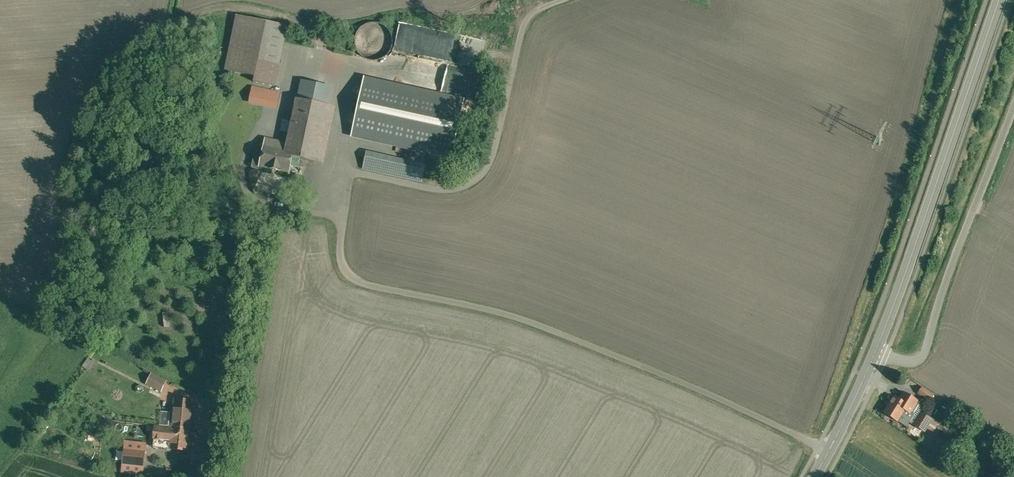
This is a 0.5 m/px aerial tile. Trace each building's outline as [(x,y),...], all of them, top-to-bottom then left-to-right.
[(289,32),(238,20),(226,73),(257,80),(255,87),(275,92),(289,32)] [(378,24),(375,23),(372,23),(369,23),(367,24),(365,25),(363,26),(361,27),(359,29),(357,31),(356,33),(356,34),(355,36),(354,38),(354,40),(354,42),(354,44),(354,46),(355,47),(355,49),(356,50),(357,53),(359,55),(361,57),(362,58),(364,59),(366,60),(368,60),(370,61),(374,61),(377,61),(379,60),(381,59),(383,58),(385,57),(387,55),(388,53),(389,52),(390,50),(391,48),(391,46),(392,45),(392,42),(392,39),(391,37),(391,36),(390,34),(389,32),(387,29),(385,28),(384,27),(382,26),(380,24),(378,24)] [(433,64),(431,89),(445,90),(447,65),(433,64)] [(464,100),(365,80),(353,138),(452,158),(464,100)] [(331,88),(302,82),(298,99),(328,105),(331,88)] [(275,92),(255,87),(251,102),(277,108),(281,93),(275,92)] [(328,105),(298,99),(288,145),(287,150),(292,157),(302,159),(316,162),(328,105)] [(288,145),(280,144),(279,148),(265,145),(264,150),(256,149),(252,167),(261,169),(261,166),(269,168),(280,170),(289,172),(290,166),(300,168),(302,159),(292,157),(287,150),(288,145)] [(425,164),(367,151),(364,168),(422,181),(425,164)] [(166,380),(152,373),(146,385),(161,392),(166,380)] [(934,396),(922,389),(919,394),(930,402),(934,396)] [(904,392),(899,399),(894,396),(890,402),(888,401),(886,402),(885,403),(886,406),(887,407),(884,412),(907,427),(916,414),(912,411),(918,401),(904,392)] [(193,401),(175,399),(173,413),(171,413),(169,427),(172,427),(190,429),(192,416),(194,415),(194,411),(192,410),(193,401)] [(932,420),(921,413),(914,425),(925,431),(932,420)] [(190,429),(172,427),(172,429),(155,427),(154,439),(171,441),(170,449),(188,451),(190,429)] [(145,451),(125,449),(123,465),(143,467),(145,451)]
